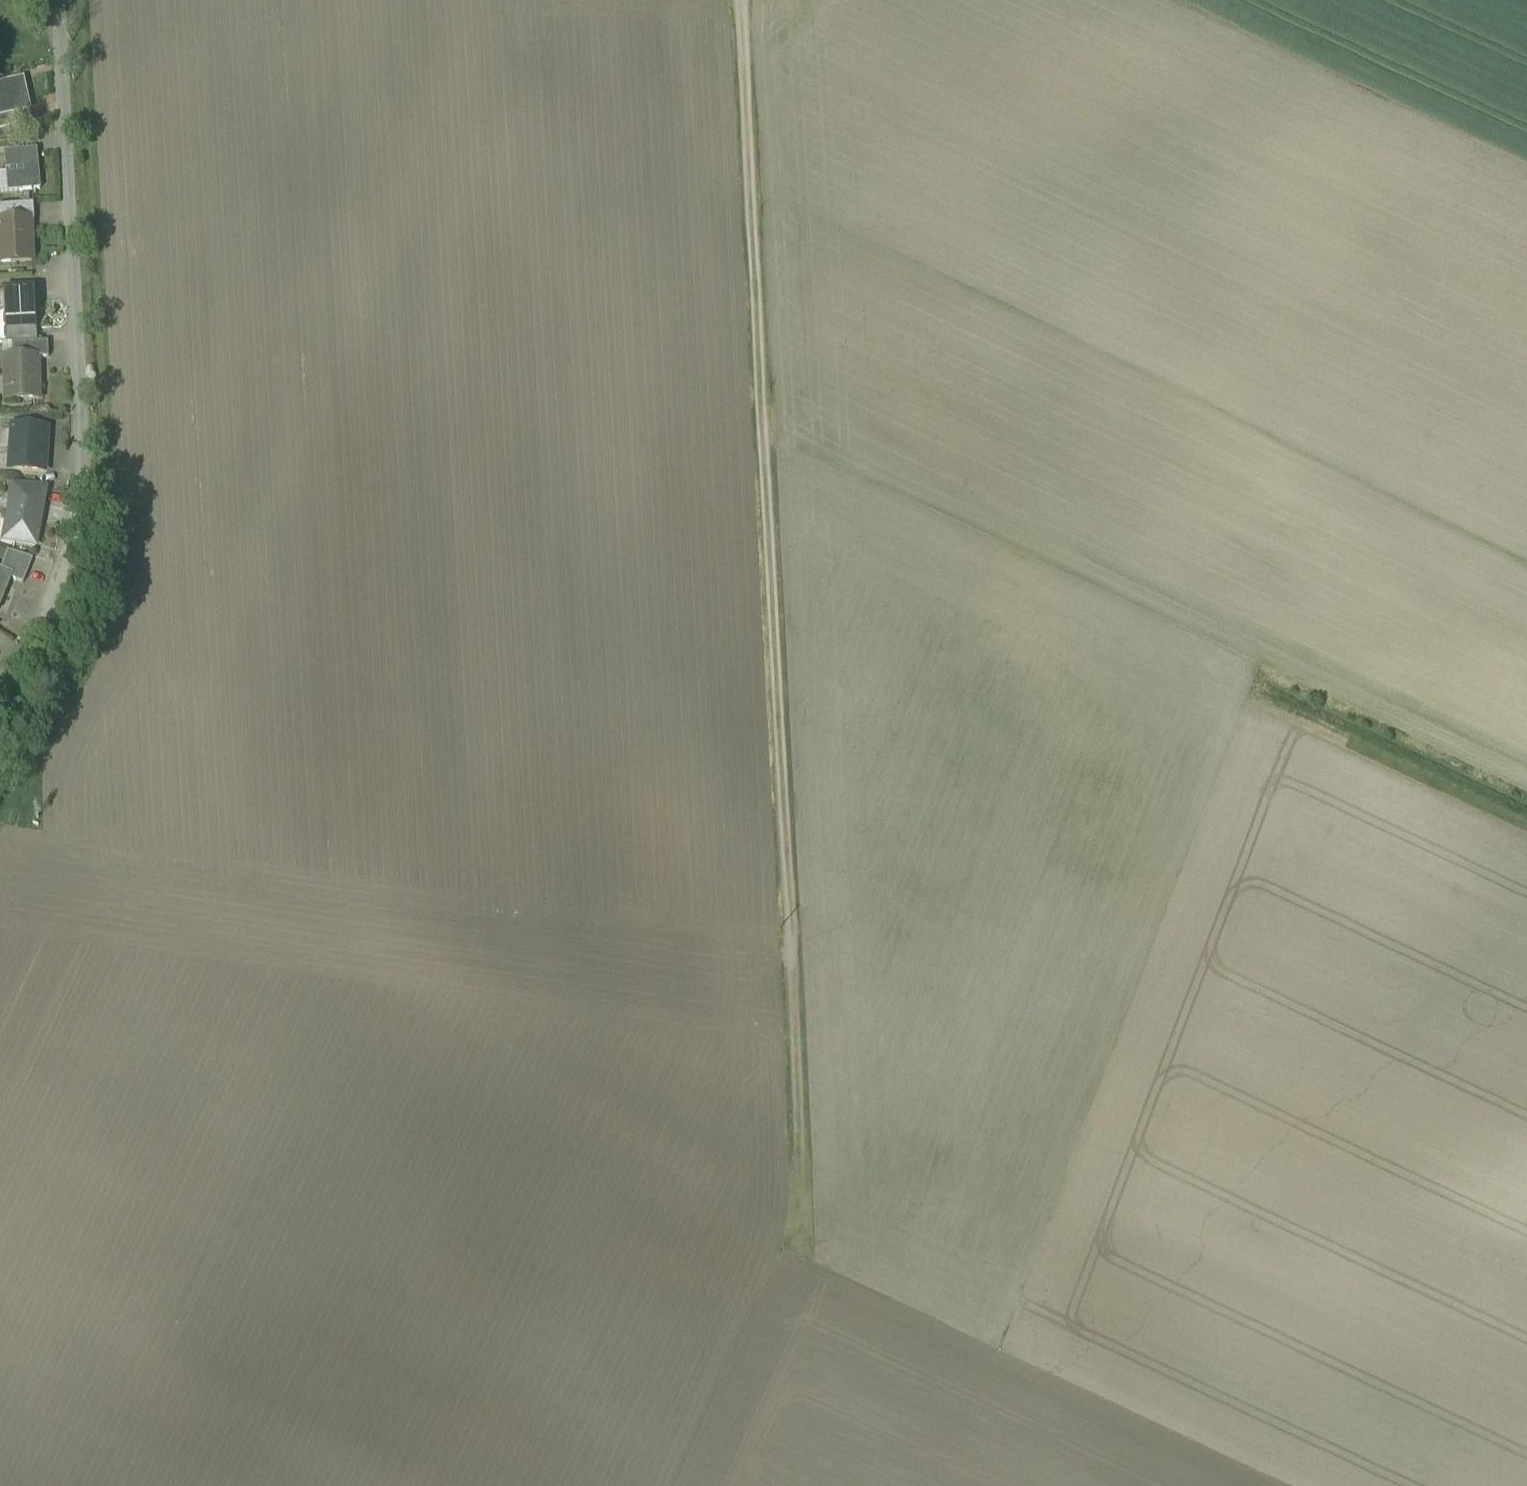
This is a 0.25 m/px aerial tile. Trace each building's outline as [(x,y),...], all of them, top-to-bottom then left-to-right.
[(0,85),(0,117),(0,118),(14,114),(32,110),(24,79),(0,85)] [(0,118),(0,117),(0,132),(18,128),(14,114),(0,118)] [(37,150),(6,153),(8,173),(18,172),(20,192),(40,190),(37,150)] [(0,207),(0,223),(32,221),(32,222),(35,222),(35,204),(0,207)] [(0,223),(0,232),(1,244),(11,244),(12,264),(34,263),(32,222),(32,221),(0,223)] [(35,289),(4,290),(5,311),(15,311),(15,330),(16,331),(37,329),(35,289)] [(37,329),(16,331),(15,330),(11,330),(12,344),(13,344),(38,343),(37,329)] [(38,343),(13,344),(14,358),(39,358),(39,359),(50,359),(49,343),(38,343)] [(14,358),(7,359),(7,380),(17,380),(18,400),(40,400),(39,359),(39,358),(14,358)] [(46,431),(16,429),(14,449),(24,450),(23,470),(44,471),(46,431)] [(47,488),(16,485),(13,500),(44,506),(47,488)] [(44,506),(13,500),(9,521),(19,523),(15,543),(36,547),(44,506)] [(34,560),(9,552),(2,569),(14,574),(12,579),(24,584),(34,560)] [(0,569),(0,609),(12,579),(14,574),(2,569),(0,569)]
